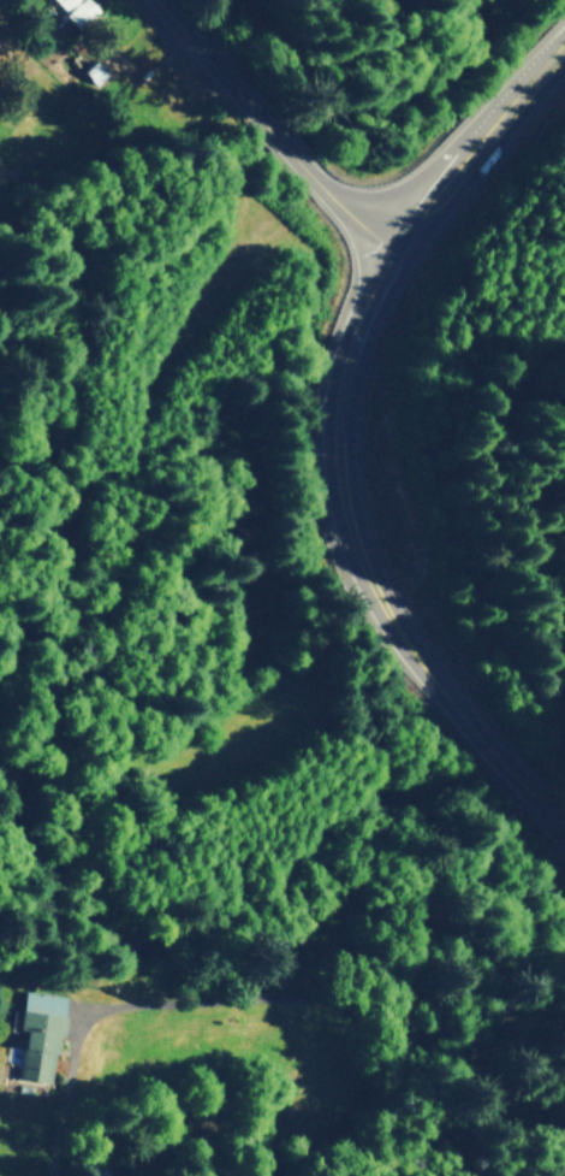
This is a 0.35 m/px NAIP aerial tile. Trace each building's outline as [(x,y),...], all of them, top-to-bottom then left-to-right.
[(88,0),(49,0),(76,26),(94,6),(88,0)] [(14,1078),(47,1084),(61,995),(20,989),(14,1029),(21,1030),(14,1078)]
